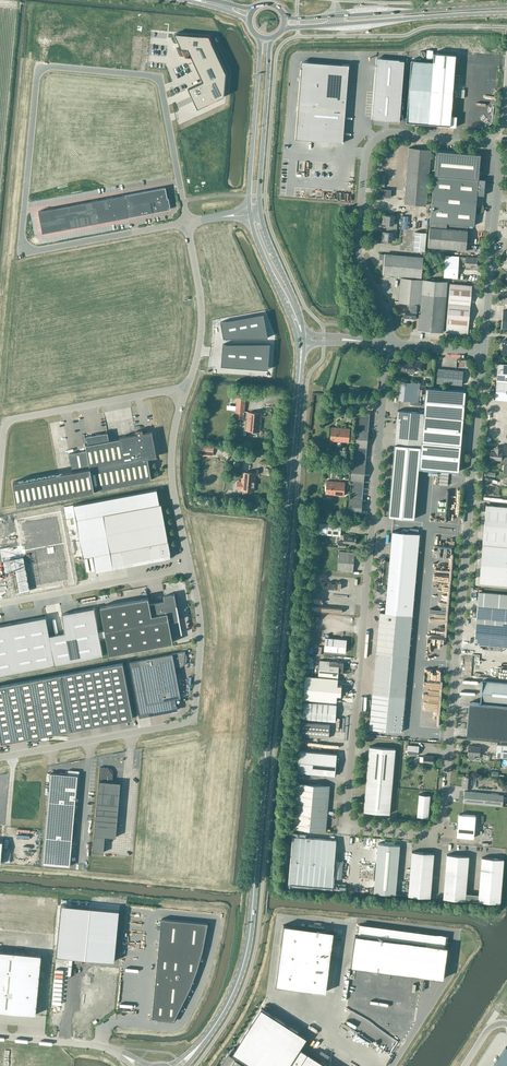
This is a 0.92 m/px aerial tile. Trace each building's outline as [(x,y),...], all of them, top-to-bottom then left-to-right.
[(208,36),(174,33),(185,57),(191,57),(203,82),(188,89),(197,109),(224,96),(226,73),(208,36)] [(411,59),(406,121),(439,123),(438,125),(455,127),(456,116),(451,115),(456,54),(434,53),(433,61),(411,59)] [(376,59),(371,119),(399,121),(404,61),(399,61),(376,59)] [(349,66),(301,62),(296,139),(343,142),(349,66)] [(403,204),(426,206),(430,150),(408,148),(408,150),(403,204)] [(436,150),(434,172),(478,176),(480,154),(436,150)] [(434,172),(429,230),(467,233),(467,225),(474,226),(475,213),(477,213),(477,212),(478,211),(481,211),(483,195),(484,195),(485,179),(478,179),(478,176),(434,172)] [(154,189),(156,200),(167,198),(165,187),(154,189)] [(147,191),(149,202),(156,200),(154,189),(147,191)] [(379,189),(379,196),(390,197),(391,190),(379,189)] [(139,192),(141,203),(149,202),(147,191),(139,192)] [(132,194),(134,205),(141,203),(139,192),(132,194)] [(134,205),(132,194),(124,195),(126,206),(134,205)] [(124,195),(117,197),(119,207),(126,206),(124,195)] [(117,197),(109,198),(111,209),(119,207),(117,197)] [(109,198),(102,199),(104,210),(111,209),(109,198)] [(156,200),(159,211),(169,209),(167,198),(156,200)] [(102,199),(94,201),(96,212),(104,210),(102,199)] [(156,200),(149,202),(151,213),(159,211),(156,200)] [(94,201),(87,202),(89,213),(96,212),(94,201)] [(87,202),(79,204),(81,215),(89,213),(87,202)] [(141,203),(144,214),(151,213),(149,202),(141,203)] [(144,214),(141,203),(134,205),(136,216),(144,214)] [(79,204),(72,205),(74,216),(81,215),(79,204)] [(72,205),(64,206),(66,217),(74,216),(72,205)] [(136,216),(134,205),(126,206),(128,217),(136,216)] [(64,206),(57,208),(59,219),(66,217),(64,206)] [(126,206),(119,207),(121,218),(128,217),(126,206)] [(119,207),(111,209),(113,220),(121,218),(119,207)] [(57,208),(49,209),(51,220),(59,219),(57,208)] [(49,209),(38,211),(40,222),(51,220),(49,209)] [(111,209),(104,210),(106,221),(113,220),(111,209)] [(104,210),(96,212),(98,223),(106,221),(104,210)] [(96,212),(89,213),(91,224),(98,223),(96,212)] [(89,213),(81,215),(83,225),(91,224),(89,213)] [(81,215),(74,216),(76,227),(83,225),(81,215)] [(386,228),(396,229),(397,223),(393,222),(393,216),(382,215),(382,224),(386,224),(386,228)] [(74,216),(66,217),(68,228),(76,227),(74,216)] [(66,217),(59,219),(61,230),(68,228),(66,217)] [(59,219),(51,220),(53,231),(61,230),(59,219)] [(51,220),(40,222),(43,233),(53,231),(51,220)] [(396,229),(386,228),(386,232),(381,232),(380,240),(391,241),(392,235),(396,235),(396,229)] [(429,230),(428,247),(465,250),(467,233),(429,230)] [(413,250),(424,251),(426,232),(415,231),(413,250)] [(229,237),(202,241),(204,250),(231,245),(229,237)] [(382,274),(421,277),(423,258),(379,254),(379,259),(384,260),(382,274)] [(458,256),(456,256),(445,256),(443,277),(456,278),(458,261),(465,262),(465,267),(476,267),(477,258),(466,257),(458,257),(458,256)] [(400,278),(398,303),(408,304),(408,309),(404,309),(403,318),(415,319),(416,310),(420,311),(419,318),(418,330),(442,332),(445,297),(446,282),(400,278)] [(446,332),(468,334),(472,285),(450,283),(446,332)] [(263,314),(220,322),(223,338),(268,338),(263,314)] [(223,344),(221,366),(268,369),(270,343),(223,344)] [(423,362),(413,361),(402,360),(401,372),(411,373),(411,370),(422,371),(423,362)] [(498,364),(495,400),(506,401),(506,365),(498,364)] [(436,383),(462,385),(463,371),(437,369),(436,383)] [(418,402),(420,384),(400,382),(398,400),(418,402)] [(426,387),(424,413),(423,414),(463,418),(465,390),(426,387)] [(244,412),(245,398),(237,398),(236,411),(235,419),(243,420),(244,412)] [(394,445),(420,447),(423,413),(397,411),(394,445)] [(246,430),(259,432),(261,413),(248,412),(246,430)] [(352,461),(365,462),(369,414),(356,412),(352,461)] [(423,414),(424,413),(423,413),(420,447),(418,468),(458,472),(463,418),(423,414)] [(330,441),(348,442),(349,430),(331,428),(330,441)] [(87,450),(69,453),(72,471),(13,482),(17,504),(151,479),(147,457),(155,455),(151,433),(147,433),(146,429),(135,431),(136,435),(109,440),(107,432),(86,436),(88,444),(86,445),(87,450)] [(212,456),(213,445),(200,444),(199,454),(212,456)] [(502,448),(494,447),(493,452),(490,452),(490,459),(500,460),(500,463),(503,464),(506,464),(506,458),(505,457),(505,455),(501,455),(502,448)] [(365,462),(352,461),(351,463),(350,480),(352,480),(351,497),(349,497),(347,514),(361,515),(365,462)] [(241,490),(254,492),(256,473),(242,472),(242,482),(239,481),(238,482),(237,488),(238,489),(241,489),(241,490)] [(325,494),(343,496),(345,483),(326,481),(325,494)] [(161,504),(159,504),(157,489),(73,505),(83,557),(93,555),(96,571),(171,557),(161,504)] [(506,547),(506,507),(486,505),(483,545),(506,547)] [(25,558),(5,561),(12,596),(76,584),(62,509),(18,518),(25,558)] [(335,536),(339,537),(340,535),(341,524),(319,523),(318,534),(334,535),(335,536)] [(369,729),(402,732),(412,615),(407,614),(414,533),(392,531),(389,560),(384,559),(383,568),(382,568),(382,571),(383,571),(382,583),(387,584),(385,612),(380,612),(369,729)] [(355,544),(355,536),(349,536),(349,535),(344,534),(343,542),(338,541),(338,546),(345,547),(346,543),(355,544)] [(483,545),(480,583),(506,586),(506,547),(483,545)] [(337,571),(352,572),(354,552),(339,551),(337,571)] [(317,579),(316,585),(348,588),(349,582),(340,581),(333,580),(333,583),(328,582),(329,580),(324,579),(323,584),(320,584),(321,579),(317,579)] [(487,593),(478,592),(474,644),(506,647),(506,594),(487,593)] [(106,636),(109,654),(173,642),(169,622),(175,621),(175,618),(176,616),(179,616),(177,605),(176,605),(174,594),(166,595),(166,594),(164,594),(164,596),(165,600),(149,603),(148,597),(100,606),(105,630),(106,636)] [(0,625),(0,674),(103,655),(100,637),(103,637),(106,636),(105,630),(102,631),(98,631),(94,607),(62,613),(65,632),(49,635),(46,616),(0,625)] [(325,638),(324,651),(345,653),(347,640),(335,639),(331,638),(330,638),(326,638),(325,638)] [(180,697),(175,667),(180,667),(181,666),(182,665),(183,664),(184,663),(184,661),(185,651),(129,662),(139,717),(177,710),(175,698),(180,697)] [(319,660),(318,677),(305,676),(303,698),(336,701),(337,694),(343,695),(344,685),(338,685),(338,672),(343,673),(344,662),(319,660)] [(133,718),(123,662),(0,685),(0,738),(1,738),(1,743),(30,737),(30,740),(39,741),(39,736),(133,718)] [(487,681),(482,681),(480,702),(506,705),(506,683),(487,681)] [(302,719),(335,721),(336,705),(304,702),(302,719)] [(469,702),(466,735),(506,739),(506,705),(469,702)] [(301,736),(328,738),(330,725),(302,722),(301,736)] [(407,754),(418,755),(419,746),(408,745),(407,754)] [(506,758),(506,746),(497,745),(496,757),(506,758)] [(369,746),(363,811),(389,814),(395,748),(369,746)] [(468,759),(474,759),(475,755),(479,755),(480,747),(468,746),(468,754),(469,754),(468,759)] [(297,772),(335,775),(337,754),(299,750),(297,772)] [(116,837),(119,799),(120,782),(112,782),(113,774),(108,768),(100,767),(93,851),(103,852),(105,836),(116,837)] [(79,771),(68,770),(68,774),(50,772),(42,864),(70,866),(76,794),(77,794),(79,771)] [(463,776),(462,787),(472,787),(473,777),(463,776)] [(293,828),(326,831),(330,785),(297,783),(293,828)] [(503,795),(486,793),(464,791),(463,802),(502,806),(503,795)] [(419,794),(417,816),(428,817),(430,795),(419,794)] [(458,827),(457,836),(474,837),(476,815),(459,814),(458,823),(457,823),(457,827),(458,827)] [(292,836),(288,885),(332,889),(336,840),(292,836)] [(374,892),(395,894),(400,845),(378,843),(374,892)] [(430,897),(434,853),(412,851),(408,895),(430,897)] [(465,900),(469,856),(447,854),(443,898),(465,900)] [(500,903),(504,859),(482,857),(478,901),(500,903)] [(357,879),(370,880),(371,864),(358,863),(357,874),(357,879)] [(61,904),(56,956),(85,958),(90,907),(61,904)] [(90,907),(85,959),(114,961),(119,910),(90,907)] [(202,951),(208,923),(161,919),(152,1018),(174,1020),(190,988),(197,970),(202,951)] [(333,931),(284,924),(276,985),(325,992),(333,931)] [(355,934),(351,966),(443,978),(447,946),(355,934)] [(35,1014),(41,955),(0,951),(0,1011),(35,1014)] [(307,1052),(307,1053),(299,1049),(306,1037),(261,1008),(232,1053),(238,1057),(237,1059),(228,1054),(226,1056),(225,1058),(222,1063),(221,1065),(329,1065),(307,1052)] [(312,1045),(309,1051),(318,1055),(321,1048),(312,1045)] [(506,1048),(506,1047),(505,1046),(505,1047),(492,1065),(506,1065),(506,1049),(506,1048)]
